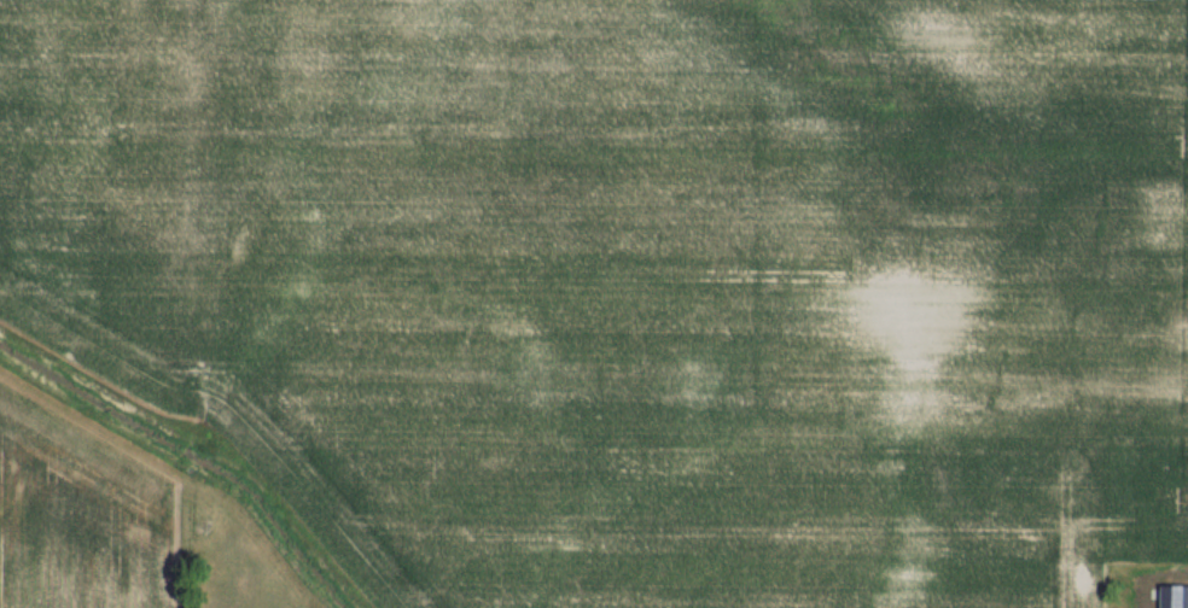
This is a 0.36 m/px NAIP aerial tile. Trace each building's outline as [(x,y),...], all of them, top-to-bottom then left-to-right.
[(1180,594),(1126,594),(1126,607),(1180,607),(1180,594)]
